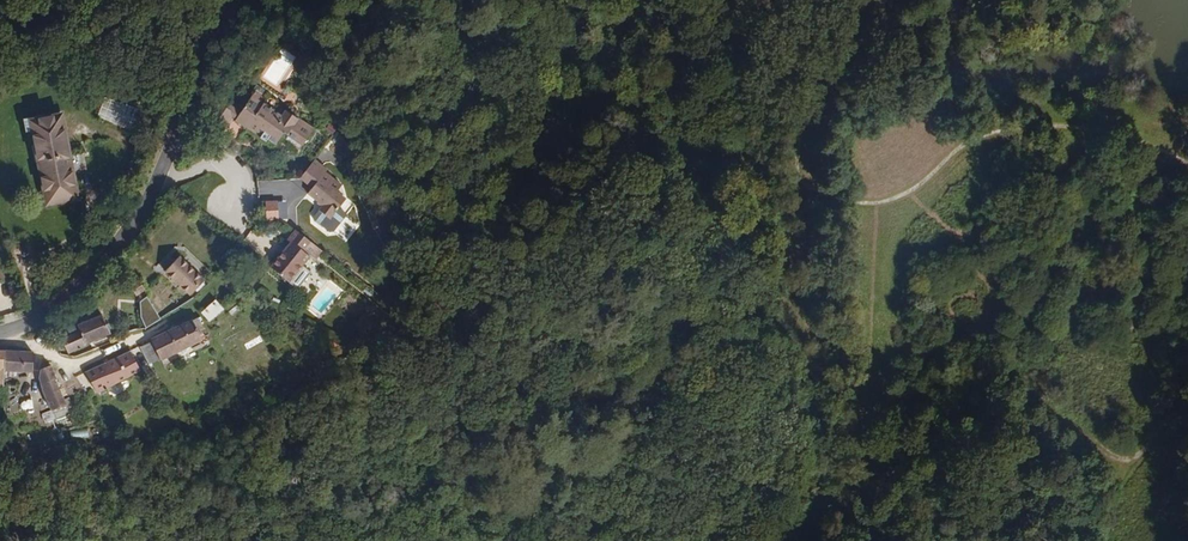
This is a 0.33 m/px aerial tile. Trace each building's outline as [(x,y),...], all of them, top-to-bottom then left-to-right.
[(143,109),(101,93),(91,111),(131,133),(143,109)] [(309,138),(295,125),(293,127),(283,118),(278,122),(255,103),(260,98),(255,93),(235,116),(231,121),(241,131),(244,129),(251,136),(249,138),(269,155),(280,143),(293,156),(309,138)] [(222,114),(217,109),(205,122),(216,132),(228,119),(222,114)] [(235,116),(227,110),(222,114),(228,119),(230,122),(231,121),(235,116)] [(57,117),(25,124),(47,209),(78,200),(57,117)] [(317,161),(301,178),(314,191),(311,193),(325,206),(321,210),(331,220),(348,200),(341,193),(344,190),(328,175),(330,174),(317,161)] [(302,284),(323,259),(318,254),(324,246),(308,232),(299,240),(302,244),(282,267),(302,284)] [(201,299),(176,273),(162,285),(188,311),(201,299)] [(135,312),(143,305),(135,295),(127,303),(135,312)] [(217,298),(201,312),(210,322),(226,308),(217,298)] [(113,341),(104,321),(77,334),(78,338),(62,347),(69,360),(113,341)] [(202,347),(192,326),(150,345),(161,367),(202,347)] [(145,374),(136,352),(87,375),(97,397),(145,374)] [(34,377),(34,357),(2,353),(1,372),(1,390),(17,390),(17,379),(34,377)] [(67,412),(60,389),(53,368),(40,371),(57,415),(67,412)]
